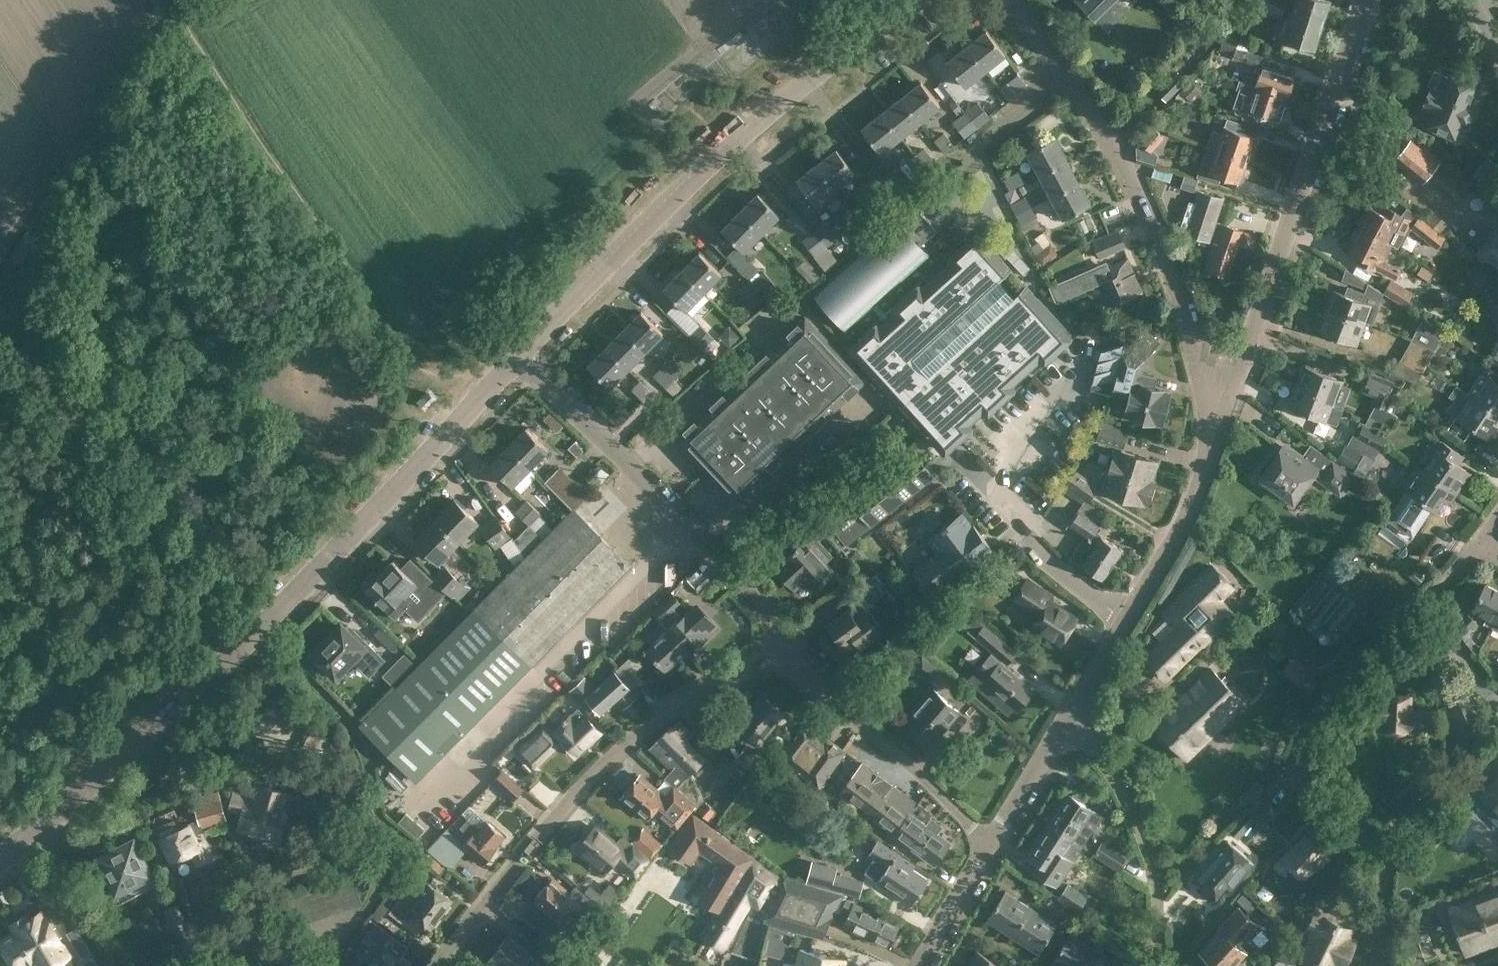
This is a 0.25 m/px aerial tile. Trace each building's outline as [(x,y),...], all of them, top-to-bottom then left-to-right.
[(1092,19),(1113,0),(1074,0),(1092,19)] [(1280,18),(1285,8),(1267,0),(1256,0),(1253,6),(1280,18)] [(1290,14),(1321,25),(1329,1),(1326,0),(1295,0),(1290,14)] [(1321,25),(1290,14),(1282,38),(1313,48),(1321,25)] [(986,29),(965,45),(985,70),(1005,54),(986,29)] [(1249,48),(1236,44),(1232,57),(1257,66),(1261,55),(1248,51),(1249,48)] [(985,70),(965,45),(945,60),(965,86),(985,70)] [(1261,65),(1255,85),(1254,88),(1283,97),(1283,96),(1286,98),(1287,95),(1293,97),(1298,81),(1293,79),(1293,76),(1290,75),(1292,66),(1270,59),(1267,67),(1261,65)] [(1133,63),(1123,73),(1132,83),(1142,73),(1133,63)] [(999,88),(1010,101),(1028,87),(1018,73),(999,88)] [(1156,91),(1166,101),(1184,83),(1174,73),(1156,91)] [(1479,106),(1471,103),(1477,89),(1475,88),(1476,85),(1449,73),(1442,91),(1430,86),(1418,115),(1427,119),(1424,127),(1456,141),(1462,126),(1470,129),(1479,106)] [(1192,101),(1202,90),(1190,79),(1180,91),(1192,101)] [(940,106),(920,80),(900,96),(920,121),(940,106)] [(1244,82),(1242,89),(1240,88),(1235,105),(1245,109),(1244,111),(1242,118),(1267,126),(1270,118),(1276,119),(1276,117),(1283,120),(1287,107),(1280,105),(1283,97),(1254,88),(1255,85),(1244,82)] [(920,121),(900,96),(880,112),(900,137),(920,121)] [(978,101),(965,111),(977,127),(990,117),(978,101)] [(1394,117),(1408,128),(1415,119),(1401,108),(1394,117)] [(977,127),(965,111),(952,121),(964,137),(977,127)] [(900,137),(880,112),(861,127),(881,153),(900,137)] [(1212,129),(1206,146),(1248,159),(1256,136),(1239,130),(1242,122),(1227,117),(1225,124),(1224,124),(1221,131),(1212,129)] [(1174,133),(1177,123),(1162,118),(1159,128),(1174,133)] [(1139,140),(1151,152),(1165,136),(1153,126),(1139,140)] [(944,131),(934,139),(944,153),(954,145),(944,131)] [(1026,151),(1038,173),(1065,159),(1053,136),(1026,151)] [(1439,163),(1411,141),(1395,162),(1423,184),(1439,163)] [(1248,159),(1206,146),(1196,176),(1218,183),(1221,175),(1240,182),(1248,159)] [(856,172),(836,147),(816,163),(836,188),(856,172)] [(926,167),(935,160),(924,147),(915,155),(926,168),(926,167)] [(926,168),(915,155),(900,166),(910,179),(916,175),(926,168)] [(1481,162),(1472,174),(1490,188),(1497,178),(1497,166),(1488,158),(1484,164),(1481,162)] [(1050,195),(1077,181),(1065,159),(1038,173),(1050,195)] [(836,188),(816,163),(795,179),(816,204),(836,188)] [(1009,190),(1024,182),(1018,170),(1003,178),(1009,190)] [(881,178),(893,193),(899,188),(888,173),(881,178)] [(1195,191),(1198,179),(1185,174),(1181,186),(1195,191)] [(893,193),(881,178),(881,177),(867,188),(880,204),(893,193)] [(1089,203),(1077,181),(1050,195),(1063,218),(1089,203)] [(1213,241),(1219,223),(1220,221),(1216,220),(1224,197),(1198,189),(1194,202),(1189,200),(1179,231),(1184,232),(1183,232),(1185,233),(1197,237),(1210,241),(1210,240),(1213,241)] [(762,233),(780,215),(757,192),(739,210),(762,233)] [(1025,195),(1010,203),(1015,214),(1031,206),(1025,195)] [(1496,197),(1481,219),(1494,228),(1482,248),(1489,252),(1485,258),(1497,267),(1497,198),(1496,197)] [(1031,206),(1015,214),(1019,221),(1021,225),(1036,216),(1031,206)] [(1370,208),(1366,215),(1361,214),(1357,222),(1360,227),(1359,228),(1390,244),(1389,244),(1398,249),(1409,227),(1436,249),(1444,239),(1407,210),(1401,217),(1385,209),(1382,214),(1370,208)] [(896,217),(812,293),(813,295),(814,294),(847,330),(846,331),(847,332),(873,308),(884,320),(881,324),(878,321),(875,322),(849,346),(847,349),(849,351),(848,352),(940,452),(941,452),(943,454),(946,452),(972,429),(973,426),(971,423),(983,412),(985,415),(988,414),(1015,390),(1016,387),(1013,384),(1040,360),(1042,363),(1045,362),(1071,338),(1072,335),(1071,333),(1026,283),(1013,295),(999,278),(1012,267),(980,232),(979,233),(977,231),(974,232),(948,255),(947,258),(949,261),(923,285),(920,282),(917,283),(891,307),(890,310),(893,313),(888,317),(877,305),(931,256),(930,255),(929,256),(913,239),(931,223),(918,209),(901,225),(896,220),(897,219),(896,217)] [(762,233),(739,210),(721,228),(744,251),(762,233)] [(815,230),(827,246),(840,236),(827,220),(815,230)] [(1219,223),(1213,241),(1204,270),(1226,277),(1236,246),(1255,252),(1260,237),(1219,223)] [(1349,236),(1353,241),(1348,249),(1360,255),(1358,260),(1376,269),(1395,278),(1400,269),(1388,264),(1388,263),(1382,259),(1389,244),(1390,244),(1359,228),(1359,229),(1353,229),(1349,236)] [(1126,246),(1118,229),(1092,240),(1099,257),(1126,246)] [(827,246),(815,230),(802,240),(814,256),(827,246)] [(1192,250),(1197,237),(1185,233),(1181,246),(1192,250)] [(1012,252),(1002,241),(994,248),(1005,259),(1012,252)] [(1058,252),(1051,243),(1036,254),(1043,263),(1058,252)] [(704,292),(722,274),(699,251),(681,269),(704,292)] [(804,259),(796,267),(811,283),(819,276),(804,259)] [(1111,307),(1141,293),(1126,259),(1111,265),(1109,261),(1050,286),(1058,303),(1101,284),(1111,307)] [(1433,273),(1421,266),(1417,272),(1428,280),(1433,273)] [(704,292),(681,269),(663,287),(686,310),(704,292)] [(751,280),(764,296),(776,286),(764,270),(751,280)] [(1413,292),(1391,278),(1382,291),(1405,305),(1413,292)] [(764,296),(751,280),(738,290),(751,306),(763,296),(764,296)] [(1366,321),(1373,324),(1379,306),(1363,300),(1366,292),(1347,285),(1344,293),(1331,289),(1322,314),(1343,322),(1346,313),(1366,321)] [(646,351),(664,333),(640,310),(623,328),(646,351)] [(1343,322),(1322,314),(1316,329),(1357,345),(1366,321),(1346,313),(1343,322)] [(805,314),(780,338),(810,371),(836,347),(805,314)] [(714,337),(700,323),(688,335),(702,349),(714,337)] [(1418,327),(1412,338),(1434,351),(1440,339),(1418,327)] [(646,351),(623,328),(605,346),(628,369),(646,351)] [(1123,347),(1110,394),(1112,394),(1128,399),(1123,415),(1162,425),(1171,391),(1154,387),(1157,377),(1141,372),(1145,359),(1160,341),(1146,329),(1128,350),(1123,347)] [(780,338),(754,362),(785,395),(810,371),(780,338)] [(1434,351),(1412,338),(1405,349),(1427,362),(1434,351)] [(1101,350),(1090,390),(1091,391),(1092,389),(1110,394),(1123,347),(1123,344),(1122,344),(1101,350)] [(628,369),(605,346),(587,364),(610,387),(628,369)] [(867,380),(836,347),(810,371),(841,405),(867,380)] [(1427,362),(1405,349),(1399,361),(1421,373),(1427,362)] [(670,358),(661,366),(674,379),(683,370),(670,358)] [(1399,361),(1394,371),(1415,383),(1421,373),(1399,361)] [(785,395),(754,362),(728,386),(759,419),(785,395)] [(1303,364),(1296,380),(1317,388),(1313,398),(1334,405),(1344,380),(1303,364)] [(674,379),(661,366),(653,375),(666,387),(674,379)] [(810,371),(785,395),(816,429),(841,405),(810,371)] [(1497,413),(1497,383),(1481,372),(1467,392),(1497,413)] [(1377,404),(1387,409),(1401,385),(1375,374),(1368,393),(1380,397),(1377,404)] [(652,392),(640,379),(631,388),(643,401),(652,392)] [(1317,388),(1296,380),(1287,405),(1336,424),(1343,409),(1334,405),(1313,398),(1317,388)] [(1467,392),(1456,384),(1448,395),(1454,399),(1446,409),(1487,438),(1496,424),(1497,425),(1497,413),(1467,392)] [(759,419),(728,386),(703,410),(733,443),(759,419)] [(431,394),(426,390),(416,400),(421,404),(431,394)] [(785,395),(759,419),(790,453),(816,429),(785,395)] [(1392,425),(1397,415),(1387,409),(1377,404),(1376,403),(1370,413),(1392,425)] [(733,443),(703,410),(675,436),(705,468),(733,443)] [(1370,413),(1365,423),(1386,436),(1392,425),(1370,413)] [(790,453),(759,419),(733,443),(764,477),(790,453)] [(1365,423),(1360,420),(1347,443),(1352,446),(1358,435),(1380,447),(1386,436),(1365,423)] [(1123,448),(1129,429),(1102,421),(1096,440),(1123,448)] [(543,463),(539,459),(548,449),(525,426),(507,444),(530,468),(534,472),(543,463)] [(1358,435),(1352,446),(1361,452),(1373,460),(1380,447),(1358,435)] [(1427,464),(1422,469),(1421,471),(1456,494),(1471,472),(1459,464),(1465,456),(1441,439),(1435,448),(1436,449),(1427,464)] [(584,449),(576,441),(569,448),(577,455),(584,449)] [(1294,502),(1316,471),(1324,477),(1335,461),(1311,444),(1303,454),(1287,442),(1277,456),(1261,478),(1294,502)] [(733,443),(705,468),(737,502),(764,477),(733,443)] [(1361,452),(1352,446),(1347,443),(1346,443),(1336,459),(1353,468),(1361,452)] [(530,468),(507,444),(489,463),(513,486),(530,468)] [(1116,450),(1110,470),(1150,482),(1156,463),(1116,450)] [(912,451),(866,487),(885,513),(932,477),(912,451)] [(1355,476),(1335,461),(1324,477),(1344,492),(1355,476)] [(1421,471),(1422,469),(1416,465),(1401,487),(1407,491),(1388,518),(1412,534),(1430,507),(1436,511),(1445,498),(1451,502),(1456,494),(1421,471)] [(582,491),(560,469),(546,484),(568,505),(582,491)] [(1088,502),(1099,486),(1076,469),(1064,485),(1088,502)] [(1154,483),(1150,482),(1110,470),(1106,482),(1108,483),(1105,493),(1144,505),(1144,503),(1148,504),(1154,483)] [(885,513),(874,522),(911,570),(930,595),(993,548),(977,529),(962,510),(934,475),(932,477),(885,513)] [(825,517),(820,522),(840,547),(845,543),(874,522),(885,513),(866,487),(825,517)] [(455,496),(434,517),(459,542),(480,521),(455,496)] [(526,499),(515,511),(529,525),(540,514),(541,513),(526,499)] [(469,611),(466,615),(524,672),(631,564),(574,506),(469,611)] [(1105,529),(1078,511),(1068,526),(1084,537),(1070,558),(1102,579),(1121,550),(1100,536),(1105,529)] [(496,513),(479,525),(496,548),(512,537),(496,513)] [(529,525),(542,538),(553,527),(540,514),(529,525)] [(791,550),(778,563),(797,583),(800,580),(812,593),(834,572),(825,562),(833,555),(816,537),(819,534),(823,531),(815,523),(808,515),(795,528),(788,534),(781,540),(791,550)] [(459,542),(434,517),(413,539),(438,563),(439,562),(440,563),(444,561),(450,556),(448,554),(459,542)] [(1006,580),(1026,563),(1014,550),(995,566),(1006,580)] [(447,592),(410,557),(401,567),(392,559),(378,573),(374,569),(362,581),(366,586),(363,589),(387,613),(388,612),(395,619),(405,609),(418,621),(447,592)] [(461,580),(443,563),(430,575),(457,601),(471,586),(463,578),(461,580)] [(1332,564),(1301,602),(1310,610),(1301,620),(1319,635),(1329,622),(1343,634),(1366,607),(1350,595),(1359,584),(1332,564)] [(1163,643),(1145,661),(1162,679),(1178,664),(1197,646),(1203,646),(1231,617),(1232,612),(1218,598),(1231,586),(1211,565),(1164,611),(1168,616),(1152,632),(1163,643)] [(859,587),(870,602),(884,591),(872,577),(859,587)] [(1076,619),(1048,600),(1050,596),(1025,580),(1013,597),(1038,613),(1031,625),(1060,644),(1062,640),(1066,639),(1070,634),(1068,630),(1076,619)] [(1485,582),(1471,609),(1494,621),(1497,614),(1497,589),(1485,582)] [(688,654),(716,629),(694,604),(680,618),(673,611),(682,604),(672,592),(651,611),(661,622),(686,651),(688,654)] [(881,630),(860,603),(849,611),(846,607),(824,624),(845,651),(856,643),(859,647),(881,630)] [(1462,620),(1454,627),(1458,632),(1463,639),(1469,635),(1471,630),(1477,623),(1467,612),(1463,616),(1460,619),(1462,620)] [(524,672),(466,615),(358,723),(417,780),(524,672)] [(369,645),(369,646),(341,619),(309,652),(336,680),(355,661),(357,663),(364,656),(375,667),(383,659),(369,645)] [(686,651),(661,622),(645,637),(651,643),(646,648),(665,670),(686,651)] [(1018,652),(984,623),(973,636),(1007,664),(1018,652)] [(404,653),(393,664),(403,673),(414,662),(404,653)] [(630,686),(632,689),(643,679),(635,670),(642,664),(633,654),(616,669),(627,683),(630,686)] [(940,671),(920,654),(910,665),(930,682),(940,671)] [(1032,691),(989,654),(973,672),(986,684),(1016,710),(1032,691)] [(1296,684),(1308,670),(1291,657),(1280,671),(1296,684)] [(595,688),(585,676),(569,690),(589,712),(595,707),(600,713),(615,700),(623,708),(637,695),(629,687),(630,686),(627,683),(614,669),(599,683),(600,684),(595,688)] [(1244,704),(1210,669),(1152,725),(1186,760),(1244,704)] [(1440,707),(1449,728),(1460,723),(1462,727),(1482,718),(1458,672),(1450,676),(1454,684),(1439,691),(1445,704),(1440,707)] [(956,710),(931,688),(903,721),(928,743),(956,710)] [(1381,703),(1377,702),(1376,729),(1415,731),(1415,736),(1424,736),(1424,732),(1429,732),(1429,710),(1408,709),(1408,695),(1381,694),(1381,703)] [(733,728),(757,748),(785,714),(761,695),(743,717),(740,714),(733,723),(736,725),(733,728)] [(817,722),(825,712),(814,703),(806,713),(817,722)] [(551,732),(543,724),(516,750),(532,767),(563,737),(578,753),(579,752),(583,754),(589,749),(588,744),(601,732),(583,714),(584,713),(578,706),(551,732)] [(674,785),(692,800),(699,793),(690,784),(696,777),(691,772),(705,758),(687,739),(694,732),(680,719),(673,726),(671,724),(657,739),(649,748),(671,770),(664,777),(673,785),(674,785)] [(846,750),(802,719),(776,753),(819,788),(846,750)] [(765,760),(746,744),(735,757),(754,773),(765,760)] [(511,760),(503,769),(522,786),(530,777),(511,760)] [(917,803),(863,762),(840,792),(894,832),(893,833),(934,864),(951,842),(936,831),(941,825),(932,818),(927,825),(910,812),(917,803)] [(385,777),(400,792),(409,784),(393,769),(385,777)] [(522,786),(503,769),(502,769),(492,780),(514,800),(524,788),(522,786)] [(674,785),(673,785),(665,795),(640,773),(620,797),(646,819),(653,810),(674,829),(695,803),(692,800),(674,785)] [(1479,793),(1497,813),(1497,775),(1479,793)] [(778,787),(767,777),(761,785),(772,795),(778,787)] [(256,797),(235,791),(230,804),(232,810),(242,813),(236,830),(257,836),(258,832),(269,835),(267,840),(277,843),(285,814),(279,812),(285,794),(264,788),(259,803),(254,801),(256,797)] [(174,818),(155,827),(160,838),(158,839),(169,863),(189,852),(196,866),(213,858),(204,837),(199,839),(196,832),(203,829),(203,826),(227,819),(218,790),(197,796),(199,803),(195,805),(200,817),(177,826),(174,818)] [(350,814),(337,795),(320,806),(333,825),(350,814)] [(1068,795),(1048,826),(1081,847),(1101,816),(1068,795)] [(696,809),(709,820),(717,811),(704,799),(696,809)] [(1264,801),(1251,816),(1255,819),(1263,826),(1277,810),(1265,800),(1264,801)] [(1255,819),(1251,816),(1245,810),(1227,829),(1237,838),(1255,819)] [(425,828),(406,812),(398,822),(417,838),(425,828)] [(703,930),(716,908),(720,911),(753,856),(694,815),(671,849),(693,864),(701,852),(718,864),(715,870),(712,871),(709,876),(709,879),(697,900),(714,909),(702,929),(703,930)] [(479,826),(468,817),(460,827),(470,835),(463,843),(462,845),(463,847),(483,864),(497,848),(496,847),(505,836),(486,819),(479,826)] [(597,824),(577,849),(578,850),(574,854),(584,862),(587,858),(602,871),(613,857),(630,872),(630,871),(637,877),(656,852),(654,850),(646,854),(636,845),(633,842),(627,849),(597,824)] [(1081,847),(1048,826),(1029,855),(1042,864),(1036,873),(1056,886),(1061,877),(1081,847)] [(448,866),(465,848),(463,847),(462,845),(463,843),(447,828),(428,848),(448,866)] [(1330,858),(1323,851),(1305,835),(1291,850),(1289,848),(1273,867),(1283,875),(1291,866),(1303,877),(1316,863),(1320,868),(1330,858)] [(165,896),(152,868),(148,871),(132,838),(126,841),(127,842),(122,844),(121,843),(96,855),(111,887),(107,889),(114,904),(154,885),(160,898),(165,896)] [(641,839),(636,845),(646,854),(654,850),(656,848),(650,842),(648,845),(641,839)] [(878,880),(877,882),(911,904),(928,878),(913,868),(916,864),(878,839),(868,855),(878,862),(870,875),(878,880)] [(1231,889),(1253,862),(1226,839),(1194,877),(1204,887),(1200,892),(1212,903),(1227,885),(1231,889)] [(1102,840),(1093,854),(1120,871),(1128,857),(1102,840)] [(430,852),(421,862),(436,875),(445,864),(430,852)] [(720,911),(716,908),(703,930),(700,935),(720,947),(748,903),(756,908),(764,895),(773,901),(785,878),(753,856),(720,911)] [(859,897),(864,881),(833,872),(829,888),(859,897)] [(785,878),(773,901),(762,921),(774,927),(775,926),(794,935),(796,931),(822,937),(843,893),(827,889),(785,876),(785,878)] [(1255,894),(1265,883),(1257,876),(1248,887),(1255,894)] [(533,901),(558,923),(569,910),(576,916),(586,904),(553,877),(533,901)] [(353,879),(331,886),(339,911),(360,904),(353,879)] [(389,912),(417,933),(424,923),(432,929),(453,900),(428,882),(415,900),(404,891),(389,912)] [(1058,898),(1078,910),(1087,896),(1067,883),(1058,898)] [(606,908),(611,901),(601,892),(590,884),(584,890),(606,908)] [(331,886),(309,893),(318,918),(339,911),(331,886)] [(1237,900),(1250,912),(1259,901),(1246,889),(1237,900)] [(1493,890),(1447,907),(1464,952),(1497,939),(1497,889),(1493,890)] [(1031,908),(1005,892),(987,921),(1012,937),(1031,908)] [(1276,895),(1268,901),(1280,916),(1299,902),(1291,892),(1276,895)] [(296,925),(318,918),(309,893),(288,901),(296,925)] [(846,898),(841,909),(848,913),(843,925),(889,947),(901,924),(846,898)] [(381,901),(371,915),(379,920),(389,907),(381,901)] [(196,938),(177,903),(162,912),(181,946),(196,938)] [(594,904),(581,919),(589,925),(601,910),(594,904)] [(1198,951),(1208,960),(1204,964),(1206,965),(1233,965),(1236,963),(1237,964),(1248,953),(1238,944),(1258,923),(1238,905),(1218,927),(1219,928),(1198,951)] [(1056,924),(1031,908),(1012,937),(1037,953),(1056,924)] [(1344,961),(1351,945),(1344,941),(1350,929),(1337,923),(1338,922),(1334,920),(1336,917),(1317,908),(1306,929),(1313,932),(1302,955),(1314,961),(1314,962),(1318,964),(1318,963),(1324,965),(1332,965),(1336,957),(1344,961)] [(1296,920),(1289,913),(1282,920),(1289,927),(1296,920)] [(1,942),(14,964),(19,961),(31,954),(38,965),(70,965),(74,963),(69,955),(61,942),(62,941),(45,914),(32,922),(26,914),(12,923),(17,931),(1,942)] [(412,961),(403,954),(409,946),(375,921),(361,940),(368,945),(360,955),(368,962),(365,965),(408,965),(412,961)] [(91,951),(76,926),(66,932),(82,957),(91,951)] [(554,937),(547,931),(540,940),(547,946),(554,937)] [(226,945),(242,951),(246,938),(229,933),(226,945)] [(507,933),(484,964),(487,965),(541,965),(542,965),(558,965),(562,960),(542,945),(535,954),(507,933)] [(1057,965),(1085,965),(1096,949),(1071,933),(1052,963),(1057,965)] [(1113,937),(1107,947),(1113,951),(1120,941),(1113,937)] [(1285,965),(1293,957),(1282,947),(1264,965),(1285,965)] [(794,965),(824,965),(826,955),(798,949),(794,965)] [(1121,965),(1096,949),(1085,965),(1120,965),(1121,965)] [(975,950),(965,965),(1000,965),(975,950)] [(844,959),(826,955),(824,965),(843,965),(844,959)]
